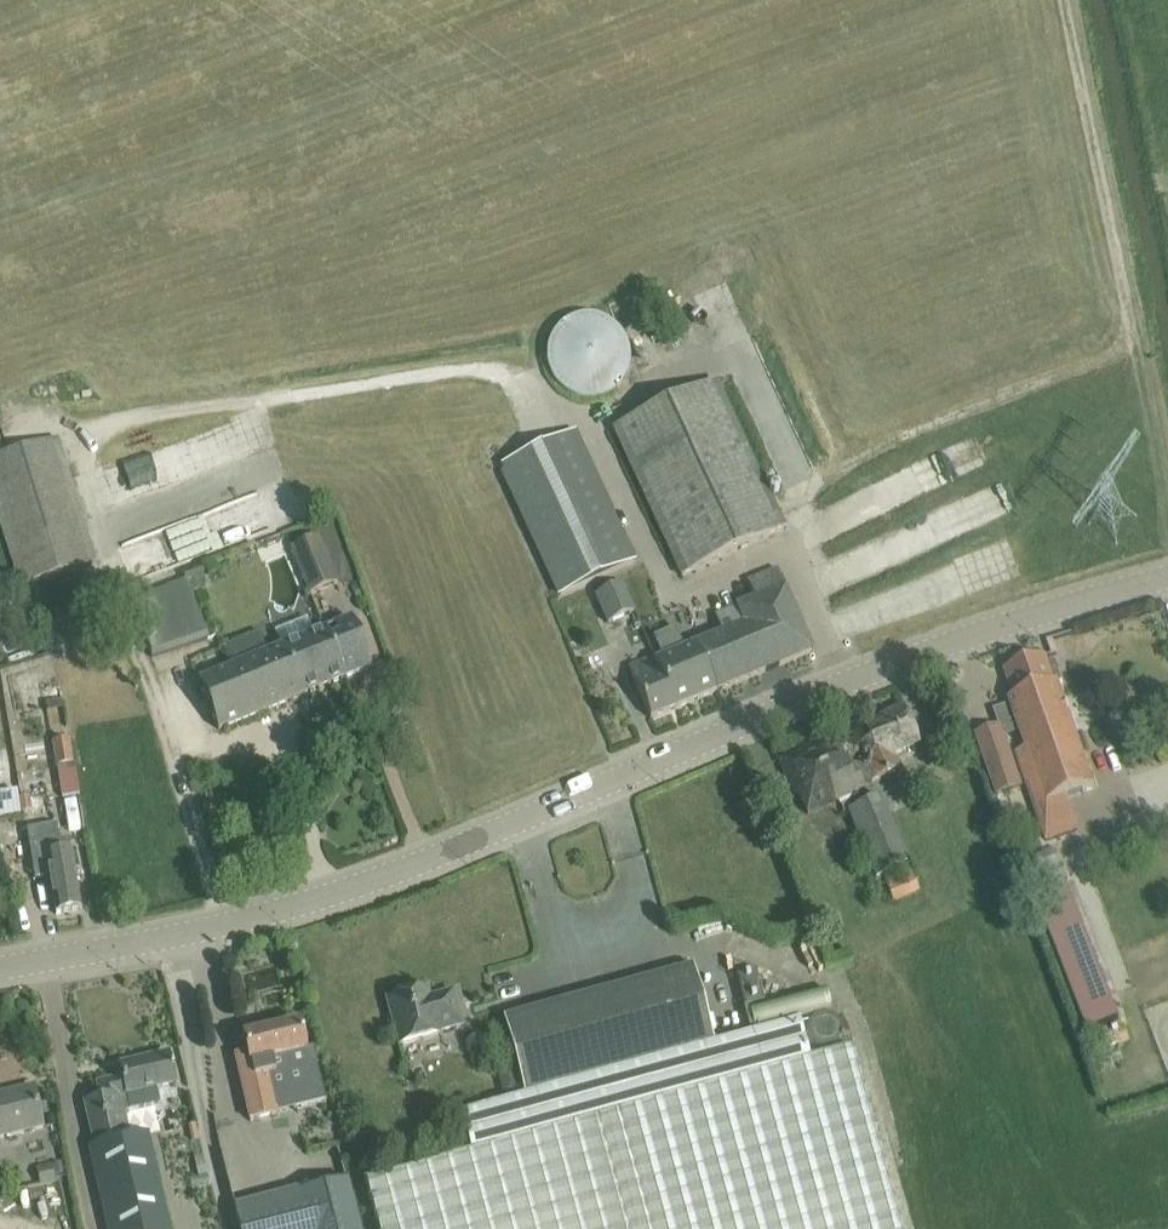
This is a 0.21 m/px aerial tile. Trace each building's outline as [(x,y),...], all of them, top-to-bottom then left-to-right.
[(610,392),(617,387),(620,384),(626,376),(629,368),(631,361),(631,354),(630,345),(626,336),(621,328),(613,322),(606,317),(599,315),(593,313),(586,313),(579,314),(574,316),(568,319),(563,323),(559,326),(553,333),(550,339),(548,346),(547,353),(547,359),(548,366),(551,373),(554,380),(558,385),(564,390),(569,393),(577,396),(585,397),(591,398),(596,397),(603,395),(610,392)] [(717,381),(714,382),(612,430),(681,577),(786,528),(717,381)] [(573,431),(501,464),(561,594),(633,561),(573,431)] [(58,439),(0,456),(0,522),(20,587),(96,563),(58,439)] [(291,547),(298,565),(310,595),(337,584),(319,536),(291,547)] [(205,637),(191,598),(202,594),(205,574),(202,566),(181,574),(184,581),(130,602),(151,657),(205,637)] [(676,709),(814,652),(804,630),(780,571),(751,583),(758,599),(716,617),(724,634),(684,650),(677,634),(674,628),(655,636),(658,642),(665,658),(656,662),(676,709)] [(636,612),(628,596),(623,584),(597,596),(609,624),(636,612)] [(371,668),(362,645),(352,619),(322,631),(343,679),(371,668)] [(218,730),(343,679),(322,631),(266,653),(259,636),(223,650),(230,669),(198,682),(209,708),(218,730)] [(1000,728),(977,736),(985,758),(998,795),(1022,787),(1005,738),(1021,732),(1027,751),(1017,755),(1037,812),(1047,842),(1080,830),(1069,800),(1096,791),(1071,720),(1059,685),(1063,683),(1056,662),(1048,665),(1046,657),(1006,671),(1015,699),(1010,701),(1012,706),(995,711),(1000,728)] [(676,709),(656,662),(655,660),(630,670),(641,697),(651,719),(676,709)] [(858,789),(871,783),(871,784),(899,772),(893,757),(920,745),(903,706),(857,727),(855,723),(778,760),(805,815),(837,799),(839,805),(841,805),(844,814),(849,813),(865,806),(864,804),(858,789)] [(0,794),(0,818),(22,814),(22,813),(20,798),(19,791),(15,763),(0,766),(0,788),(1,794),(0,794)] [(881,797),(864,804),(865,806),(849,813),(876,879),(909,865),(881,797)] [(81,910),(77,886),(69,838),(60,839),(57,824),(26,829),(35,880),(49,878),(56,915),(81,910)] [(776,846),(771,835),(760,839),(764,851),(776,846)] [(910,866),(885,877),(895,902),(921,891),(910,866)] [(1124,1015),(1070,878),(1032,893),(1086,1030),(1124,1015)] [(715,1042),(694,967),(504,1019),(524,1095),(715,1042)] [(756,970),(737,976),(745,1007),(764,1002),(756,970)] [(398,998),(388,1000),(400,1045),(438,1034),(438,1032),(461,1025),(452,993),(429,1000),(426,990),(416,993),(413,989),(399,992),(398,998)] [(852,1047),(810,1059),(800,1021),(461,1114),(470,1152),(365,1180),(379,1228),(902,1228),(852,1047)] [(300,1025),(295,1026),(294,1022),(283,1025),(284,1029),(243,1038),(247,1053),(236,1056),(251,1120),(274,1115),(326,1101),(317,1066),(318,1065),(314,1048),(306,1050),(300,1025)] [(94,1171),(107,1228),(170,1228),(148,1133),(130,1137),(124,1111),(161,1103),(158,1088),(176,1083),(169,1055),(120,1067),(122,1079),(99,1084),(102,1099),(86,1103),(96,1146),(89,1147),(94,1171)] [(43,1129),(33,1087),(0,1095),(0,1139),(43,1129)] [(258,1203),(234,1209),(239,1228),(359,1228),(347,1181),(258,1203)]
